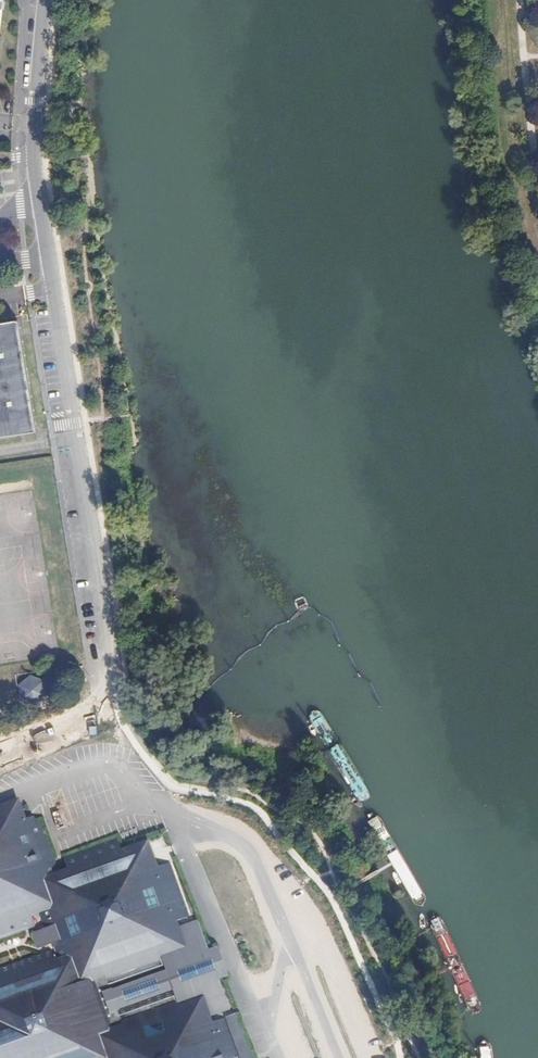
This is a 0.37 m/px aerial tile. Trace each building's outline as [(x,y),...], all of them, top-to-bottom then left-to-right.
[(26,275),(12,277),(14,287),(28,284),(26,275)] [(38,434),(20,321),(0,325),(0,440),(38,434)] [(49,700),(48,688),(37,682),(24,691),(25,702),(38,709),(49,700)] [(60,725),(35,734),(40,748),(66,738),(60,725)] [(21,801),(0,808),(0,818),(17,812),(24,832),(31,829),(21,801)] [(207,1031),(200,1011),(181,1018),(178,1010),(176,1003),(120,1021),(124,1031),(117,1033),(114,1023),(101,982),(106,980),(112,995),(166,976),(162,963),(160,955),(179,949),(172,929),(153,875),(146,854),(127,861),(124,853),(121,844),(68,863),(72,875),(60,879),(42,826),(31,829),(24,832),(17,812),(0,818),(0,942),(37,930),(33,917),(42,913),(49,932),(34,937),(39,953),(54,948),(61,967),(57,969),(52,956),(28,964),(0,973),(0,1057),(216,1057),(207,1031)] [(161,872),(151,844),(124,853),(127,861),(146,854),(153,875),(161,872)] [(190,923),(174,878),(171,869),(161,872),(153,875),(172,929),(179,926),(190,923)] [(189,955),(179,926),(172,929),(179,949),(160,955),(162,963),(189,955)] [(120,1021),(176,1003),(174,998),(119,1016),(120,1021)] [(215,1028),(205,1001),(178,1010),(181,1018),(200,1011),(207,1031),(215,1028)] [(226,1025),(215,1028),(207,1031),(216,1057),(237,1057),(226,1025)]
